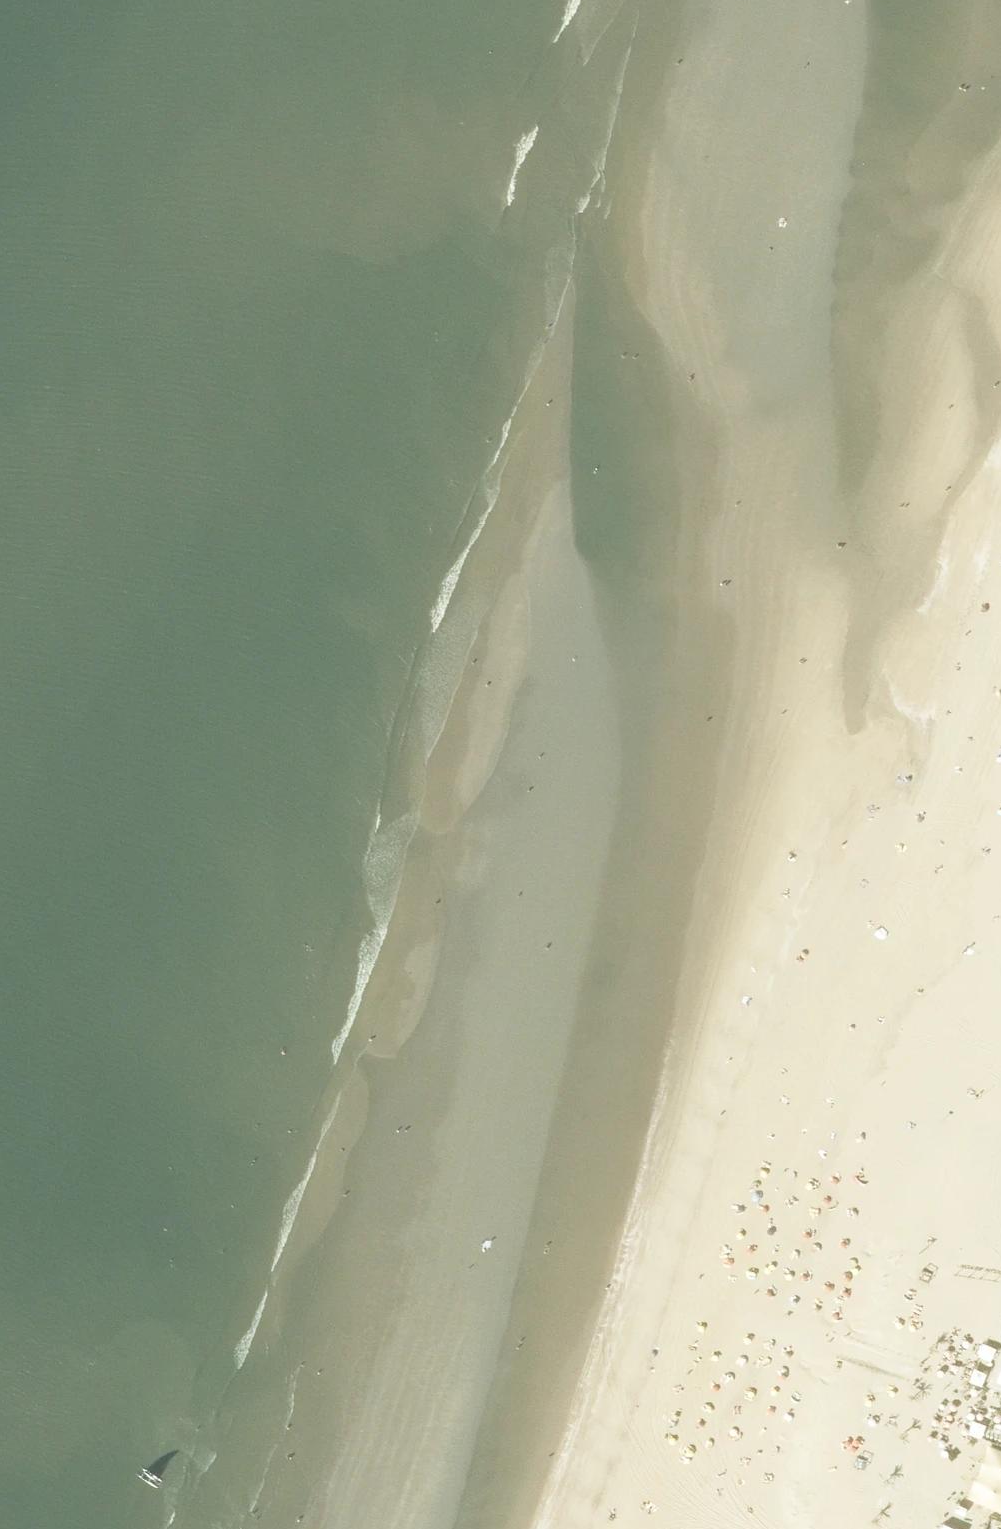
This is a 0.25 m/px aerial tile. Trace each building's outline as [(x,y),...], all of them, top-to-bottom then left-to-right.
[(965,1497),(998,1513),(1000,1506),(1000,1452),(990,1446),(965,1497)]
